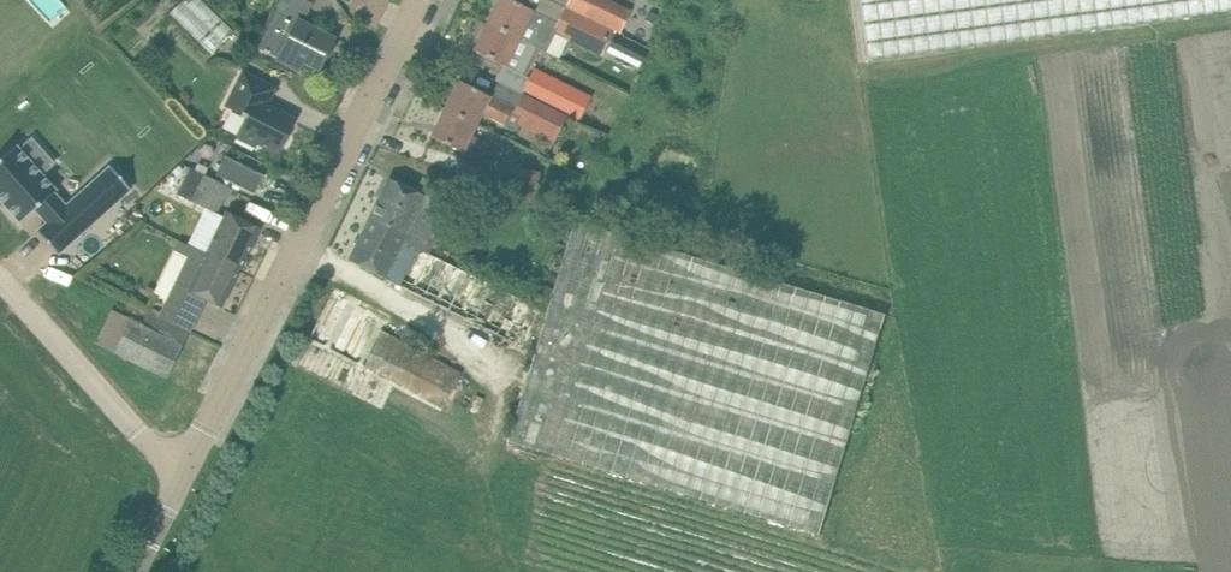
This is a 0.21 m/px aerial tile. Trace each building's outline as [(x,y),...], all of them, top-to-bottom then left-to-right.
[(272,10),(283,15),(274,33),(288,40),(283,50),(320,68),(334,39),(299,21),(304,11),(307,13),(313,0),(277,0),(272,10)] [(488,23),(536,47),(536,46),(546,51),(556,32),(601,55),(614,31),(567,8),(559,23),(512,0),(499,0),(488,23)] [(568,5),(621,31),(632,11),(611,0),(570,0),(568,5)] [(865,60),(1230,11),(1230,0),(857,0),(865,60)] [(536,47),(488,23),(474,50),(505,66),(506,66),(522,74),(536,47)] [(524,90),(569,112),(581,118),(591,96),(535,67),(524,90)] [(276,87),(254,77),(242,71),(225,105),(246,115),(234,136),(256,147),(258,143),(277,153),(280,147),(283,148),(290,135),(287,133),(294,118),(267,105),(276,87)] [(445,108),(477,124),(482,113),(504,125),(505,124),(516,130),(520,123),(556,139),(569,112),(524,90),(515,109),(491,97),(491,96),(459,80),(445,108)] [(36,118),(59,101),(52,92),(29,108),(36,118)] [(477,124),(445,108),(431,136),(463,152),(463,151),(485,162),(493,145),(472,134),(477,124)] [(0,161),(0,198),(23,223),(37,209),(47,220),(50,223),(61,212),(81,234),(132,188),(111,166),(67,205),(56,192),(58,191),(17,146),(0,161)] [(225,155),(216,174),(255,193),(264,175),(225,155)] [(541,172),(493,159),(489,178),(536,189),(541,172)] [(228,187),(189,167),(183,178),(200,187),(193,201),(206,208),(215,212),(228,187)] [(389,178),(369,219),(430,249),(435,238),(411,226),(426,196),(389,178)] [(215,212),(206,208),(188,245),(206,254),(204,259),(214,263),(217,258),(221,260),(221,262),(239,270),(259,228),(227,212),(224,217),(215,212)] [(369,219),(349,260),(370,270),(498,333),(517,295),(428,252),(430,249),(369,219)] [(885,314),(574,222),(508,442),(818,535),(885,314)] [(206,254),(188,245),(178,240),(174,249),(189,257),(180,274),(191,280),(187,289),(176,283),(159,318),(190,332),(206,299),(221,307),(239,270),(221,262),(221,260),(217,258),(214,263),(204,259),(206,254)] [(134,321),(117,354),(167,379),(183,345),(134,321)] [(384,330),(365,365),(443,405),(461,371),(384,330)]
